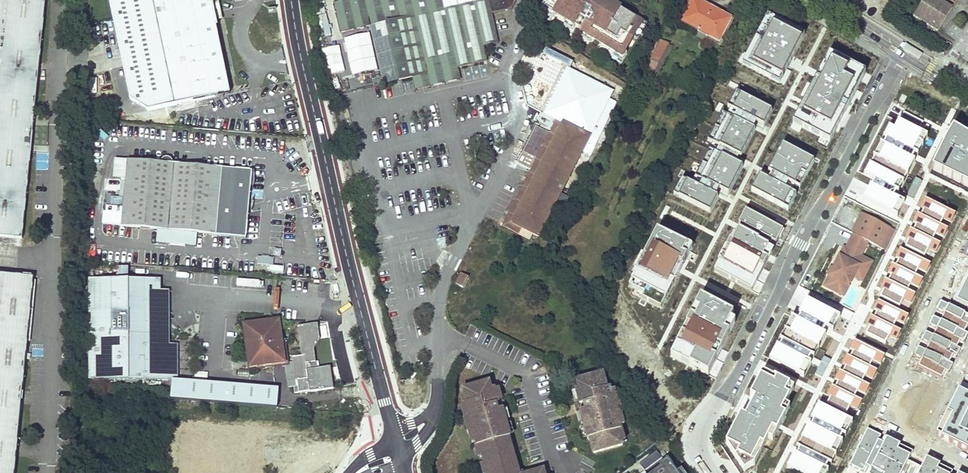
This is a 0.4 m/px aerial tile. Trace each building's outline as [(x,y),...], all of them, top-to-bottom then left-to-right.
[(22,239),(46,0),(0,0),(0,236),(22,239)] [(129,97),(147,109),(215,95),(226,77),(216,26),(217,25),(212,0),(109,0),(129,97)] [(516,0),(480,0),(443,9),(441,0),(343,0),(334,2),(341,33),(370,26),(383,84),(413,78),(414,85),(459,75),(458,68),(487,61),(484,46),(498,43),(491,13),(512,8),(516,0)] [(443,9),(480,0),(441,0),(443,9)] [(547,3),(544,7),(555,13),(566,20),(575,25),(584,31),(592,36),(616,50),(622,54),(625,50),(634,36),(642,22),(638,19),(615,5),(606,0),(549,0),(547,3)] [(681,21),(719,41),(731,18),(698,0),(692,0),(681,21)] [(914,14),(938,29),(951,7),(941,0),(922,0),(914,14)] [(544,7),(547,3),(545,1),(540,9),(552,17),(555,13),(544,7)] [(767,16),(742,64),(779,83),(804,35),(767,16)] [(638,19),(642,22),(634,36),(638,38),(647,22),(639,17),(638,19)] [(575,25),(566,20),(564,24),(572,29),(575,25)] [(592,36),(584,31),(581,35),(590,40),(592,36)] [(370,33),(344,39),(352,76),(378,70),(370,33)] [(662,39),(652,57),(659,61),(669,43),(662,39)] [(339,45),(323,49),(330,75),(346,71),(339,45)] [(622,54),(616,50),(613,54),(622,59),(627,51),(625,50),(622,54)] [(865,72),(829,53),(793,123),(829,142),(859,84),(865,72)] [(568,68),(545,113),(556,119),(562,122),(512,222),(521,227),(539,237),(598,121),(605,124),(616,102),(609,99),(613,91),(568,68)] [(459,75),(414,85),(416,90),(460,80),(459,75)] [(226,77),(215,95),(229,92),(226,77)] [(766,90),(761,100),(773,107),(779,97),(766,90)] [(741,95),(736,93),(728,108),(730,110),(727,116),(751,128),(752,125),(762,130),(763,127),(732,111),(741,95)] [(772,111),(741,95),(732,111),(763,127),(772,111)] [(147,109),(129,97),(132,112),(147,109)] [(926,121),(902,109),(869,173),(893,185),(926,121)] [(727,116),(722,114),(708,141),(713,144),(727,116)] [(751,128),(727,116),(713,144),(736,156),(740,158),(754,131),(751,128)] [(562,122),(556,119),(502,226),(518,234),(521,227),(512,222),(562,122)] [(952,128),(932,169),(967,186),(967,137),(952,128)] [(713,144),(709,150),(714,153),(742,167),(744,164),(734,159),(736,156),(713,144)] [(814,161),(782,145),(768,173),(766,176),(761,173),(759,176),(751,192),(783,209),(788,211),(806,176),(812,164),(814,161)] [(714,153),(709,150),(691,184),(715,197),(717,193),(726,198),(728,195),(700,180),(714,153)] [(742,167),(714,153),(700,180),(728,195),(742,167)] [(221,167),(116,158),(114,178),(121,179),(119,197),(111,196),(110,206),(106,206),(106,211),(103,211),(102,223),(146,227),(249,236),(254,170),(221,167)] [(679,198),(687,182),(682,179),(674,195),(679,198)] [(687,182),(679,198),(710,214),(718,198),(715,197),(691,184),(687,182)] [(956,213),(926,199),(862,333),(892,347),(956,213)] [(864,256),(871,242),(880,246),(890,226),(862,213),(859,218),(852,233),(854,233),(846,248),(844,247),(840,255),(834,267),(830,275),(825,285),(844,294),(854,276),(864,256)] [(777,229),(750,215),(746,222),(741,220),(738,225),(741,226),(732,242),(731,241),(719,263),(714,273),(719,275),(751,292),(779,239),(774,237),(778,229),(777,229)] [(661,309),(691,250),(655,231),(651,238),(654,239),(629,286),(644,294),(641,299),(661,309)] [(273,269),(274,257),(256,256),(256,269),(273,269)] [(954,297),(967,305),(967,272),(954,297)] [(456,284),(463,287),(468,277),(461,273),(456,284)] [(34,278),(0,274),(0,472),(15,472),(34,278)] [(161,281),(90,282),(90,382),(144,382),(144,387),(157,387),(157,382),(179,382),(179,346),(169,346),(162,346),(161,293),(161,281)] [(733,316),(700,299),(695,309),(690,318),(686,327),(681,335),(671,356),(708,376),(716,360),(721,351),(723,346),(729,335),(735,323),(730,321),(733,316)] [(808,369),(802,366),(799,365),(802,358),(811,363),(814,357),(825,335),(817,330),(820,324),(832,331),(839,317),(806,300),(801,310),(799,314),(800,314),(797,320),(791,317),(784,331),(780,340),(777,345),(770,359),(798,374),(803,377),(808,369)] [(939,303),(911,364),(945,380),(967,329),(967,316),(939,303)] [(280,321),(243,326),(250,368),(286,364),(280,321)] [(293,363),(286,364),(289,389),(295,388),(295,394),(333,389),(330,367),(316,369),(314,351),(321,341),(320,329),(325,329),(324,324),(298,327),(302,354),(292,356),(293,363)] [(853,340),(787,471),(790,472),(826,472),(884,356),(853,340)] [(673,387),(681,373),(669,367),(662,380),(673,387)] [(590,437),(594,452),(624,444),(620,429),(622,428),(620,420),(621,419),(620,413),(616,400),(614,394),(613,394),(611,385),(608,386),(604,371),(578,379),(580,387),(577,387),(581,402),(579,403),(583,417),(588,438),(590,437)] [(763,373),(760,377),(759,381),(750,397),(742,413),(747,415),(745,418),(741,416),(726,444),(744,472),(754,465),(768,439),(772,441),(777,433),(772,430),(781,414),(785,416),(790,408),(785,405),(794,388),(776,380),(763,373)] [(463,388),(467,402),(465,403),(477,445),(478,445),(482,458),(480,458),(481,461),(483,461),(486,472),(517,472),(515,466),(518,465),(501,402),(499,402),(498,399),(495,386),(492,387),(490,380),(463,388)] [(958,392),(938,434),(967,449),(967,397),(958,392)] [(867,430),(851,466),(867,472),(903,472),(913,451),(867,430)] [(642,466),(647,472),(669,456),(666,453),(662,456),(659,453),(642,466)] [(926,458),(919,472),(958,472),(926,458)] [(658,472),(678,472),(675,469),(675,468),(670,461),(661,468),(662,470),(658,472)]
